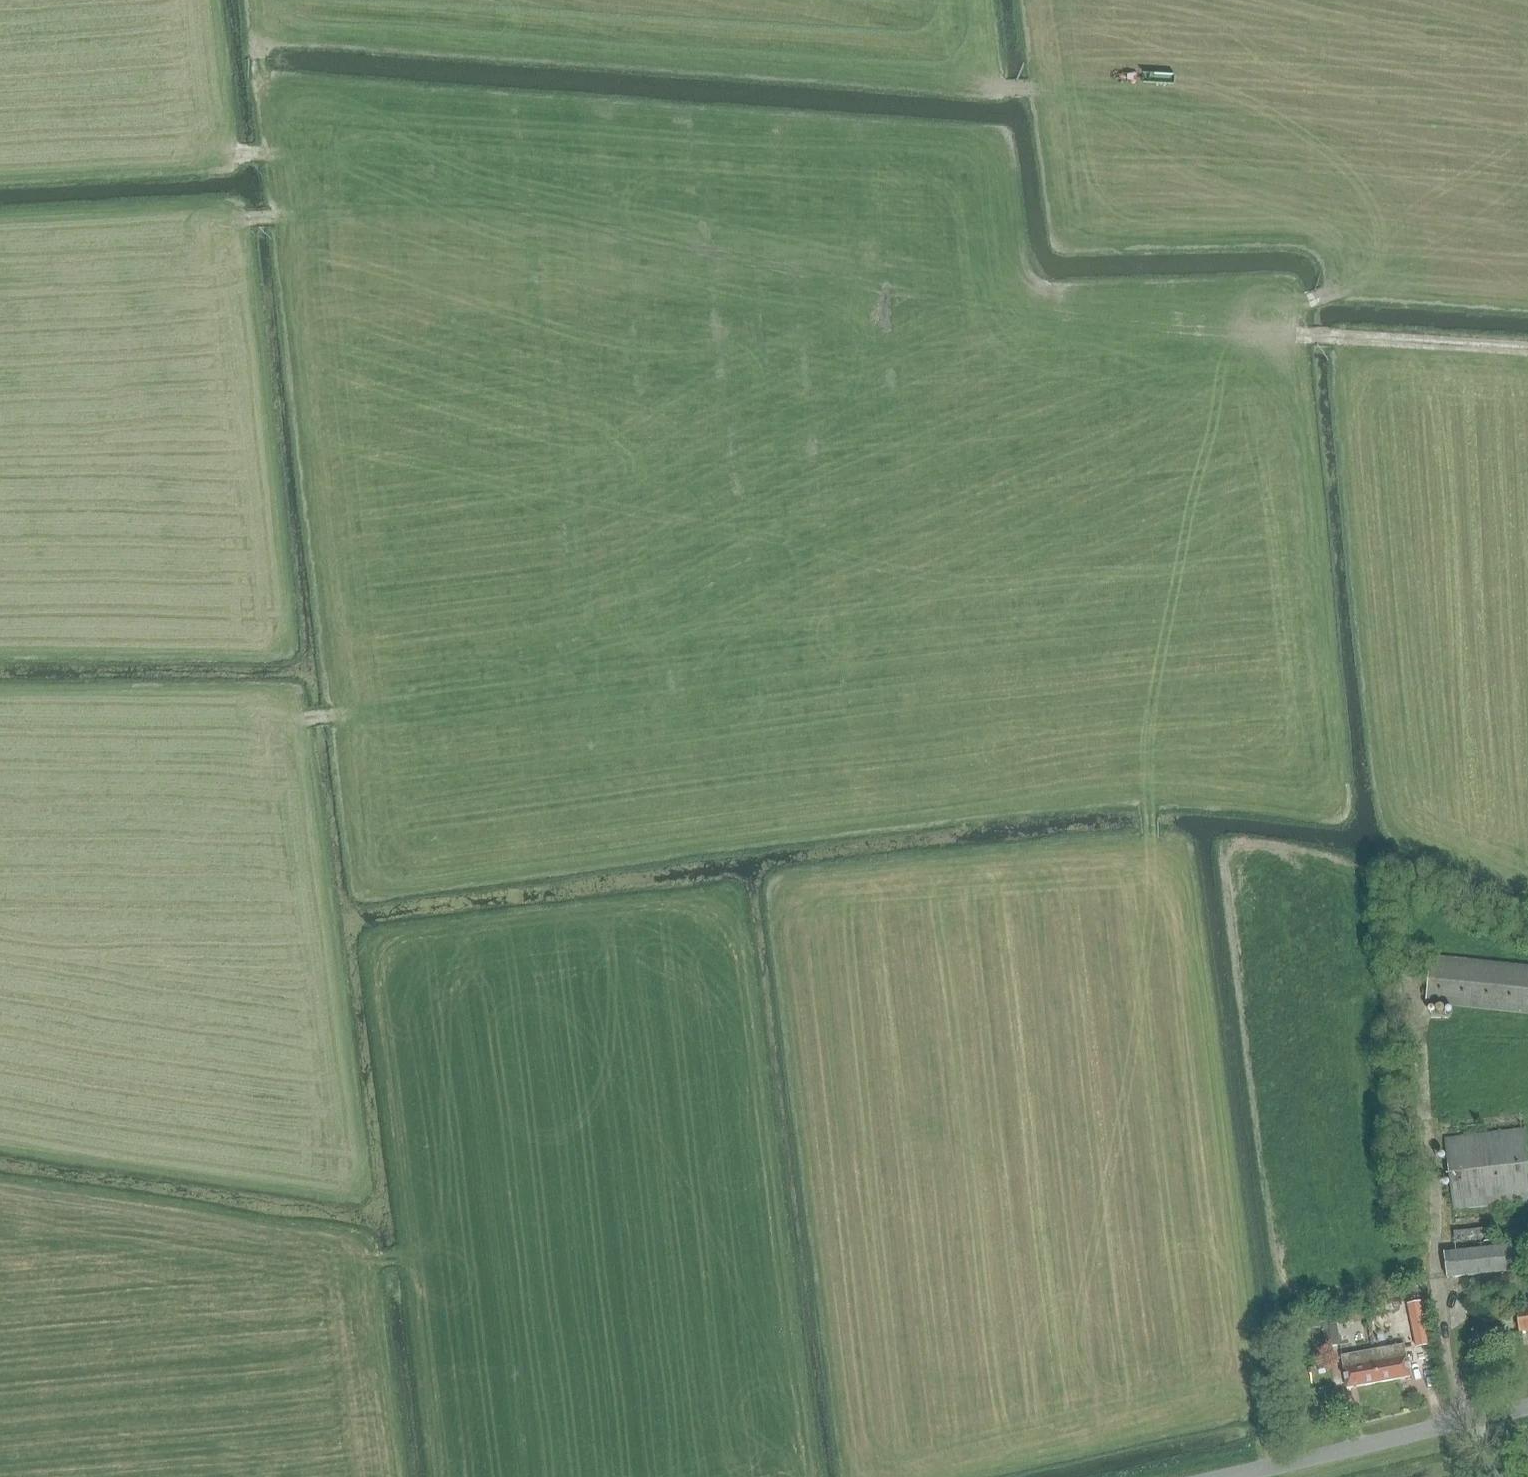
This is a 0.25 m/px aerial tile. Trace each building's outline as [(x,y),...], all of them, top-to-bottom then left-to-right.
[(1430,955),(1425,1002),(1527,1013),(1527,965),(1430,955)] [(1527,1201),(1527,1156),(1525,1127),(1445,1136),(1453,1210),(1527,1201)] [(1455,1251),(1443,1252),(1446,1278),(1521,1269),(1518,1244),(1492,1247),(1455,1251)] [(1429,1344),(1420,1302),(1408,1304),(1416,1347),(1429,1344)] [(1411,1332),(1406,1307),(1392,1309),(1397,1335),(1411,1332)] [(1527,1331),(1527,1311),(1518,1312),(1521,1332),(1527,1331)] [(1339,1346),(1335,1317),(1321,1319),(1325,1348),(1339,1346)] [(1410,1377),(1404,1343),(1372,1349),(1378,1382),(1410,1377)] [(1378,1382),(1372,1349),(1340,1355),(1346,1388),(1378,1382)]
